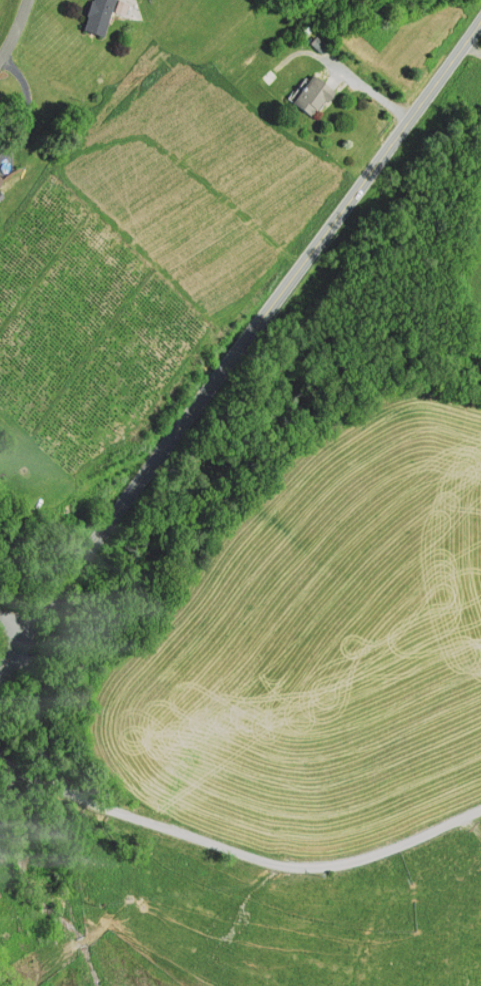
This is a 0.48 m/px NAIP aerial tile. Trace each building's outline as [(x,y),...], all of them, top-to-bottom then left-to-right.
[(85,29),(106,35),(116,0),(94,0),(85,29)] [(314,35),(327,47),(321,54),(308,42),(314,35)] [(334,89),(313,114),(293,96),(313,72),(334,89)]
